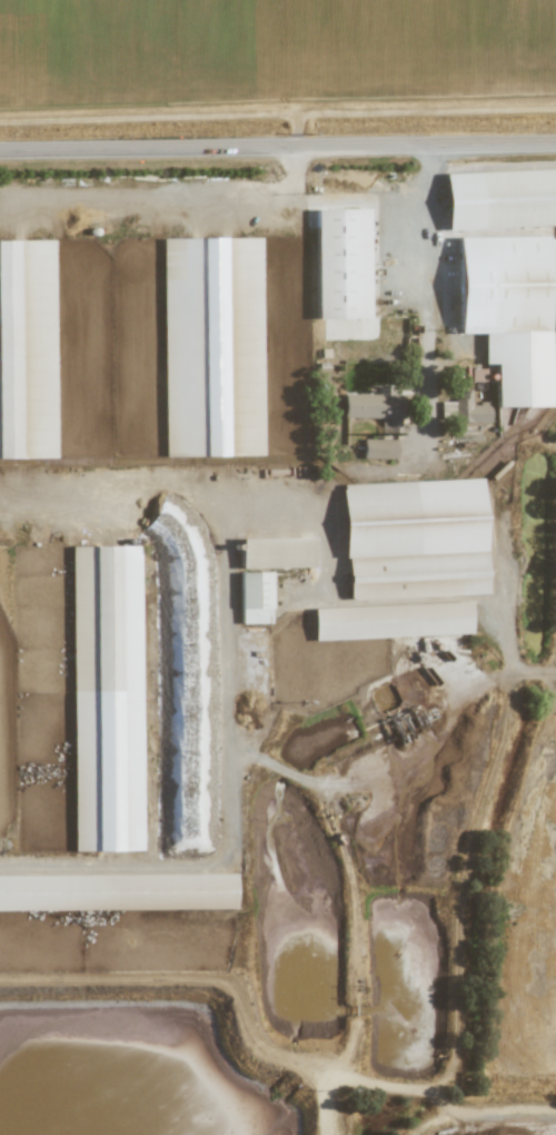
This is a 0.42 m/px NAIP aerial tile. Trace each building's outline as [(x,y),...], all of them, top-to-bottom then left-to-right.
[(368,319),(367,210),(314,210),(315,319),(368,319)] [(259,238),(161,239),(164,457),(224,457),(224,438),(229,438),(229,456),(261,456),(259,238)] [(52,241),(0,241),(0,459),(54,458),(52,241)] [(484,369),(470,370),(471,383),(485,382),(484,369)] [(342,418),(382,419),(382,432),(399,433),(400,395),(388,395),(389,387),(378,387),(377,395),(343,394),(342,418)] [(470,391),(455,391),(454,424),(489,424),(489,405),(470,404),(470,391)] [(362,459),(395,460),(395,440),(362,440),(362,459)] [(485,595),(481,480),(342,485),(345,600),(485,595)] [(239,569),(312,568),(312,538),(239,539),(239,569)] [(141,851),(137,547),(70,547),(73,851),(141,851)] [(239,624),(270,624),(269,572),(238,573),(239,624)] [(313,641),(470,634),(469,603),(312,609),(313,641)] [(234,909),(233,875),(0,877),(0,912),(234,909)]
